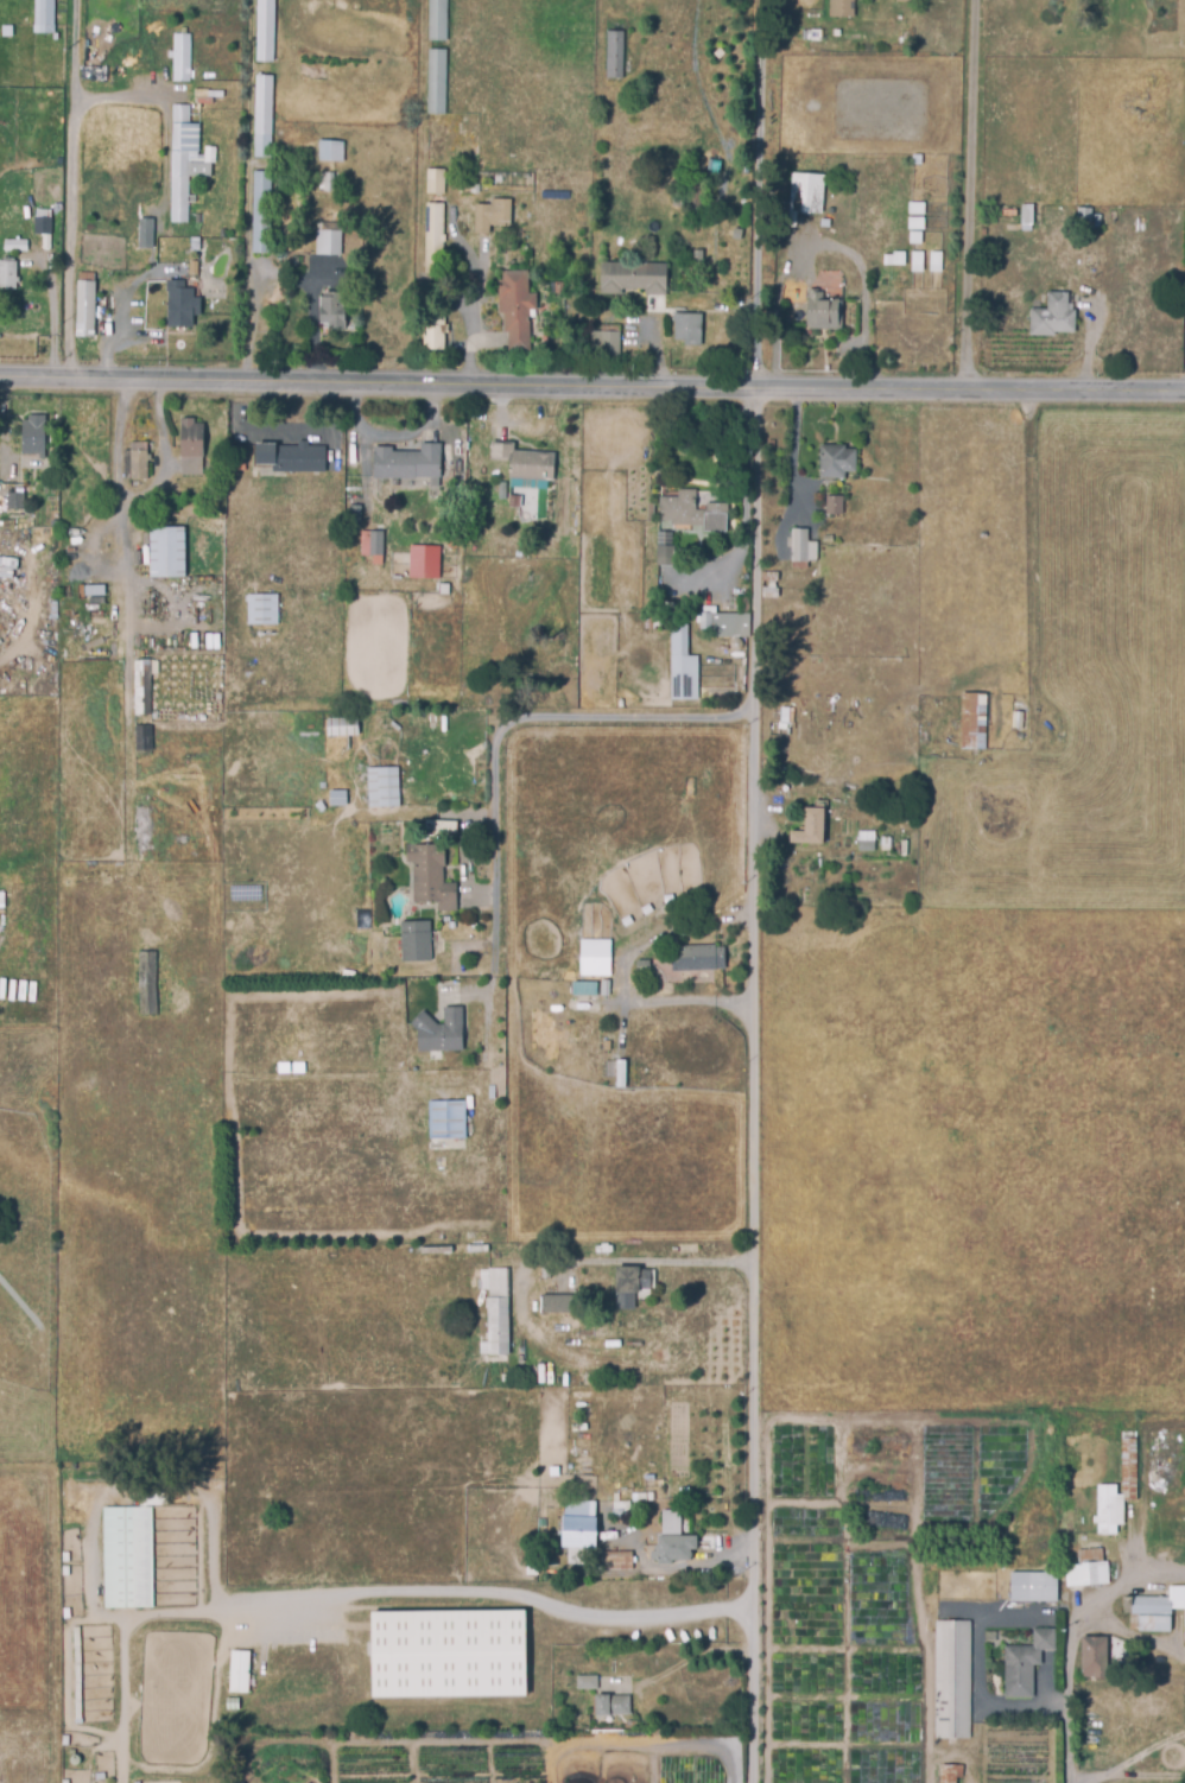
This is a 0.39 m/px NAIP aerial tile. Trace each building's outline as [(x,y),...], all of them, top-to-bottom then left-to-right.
[(32,25),(33,0),(49,0),(49,25),(32,25)] [(256,58),(257,0),(272,0),(271,58),(256,58)] [(426,38),(427,0),(445,0),(444,38),(426,38)] [(828,19),(828,0),(885,0),(885,2),(853,1),(853,20),(828,19)] [(621,31),(620,75),(604,75),(606,31),(621,31)] [(190,34),(189,66),(195,68),(195,80),(172,80),(173,34),(190,34)] [(471,39),(471,57),(443,57),(443,110),(425,110),(426,50),(442,50),(442,39),(471,39)] [(270,76),(268,154),(253,154),(255,76),(270,76)] [(186,106),(186,154),(202,154),(202,161),(186,161),(186,195),(194,196),(194,201),(185,201),(185,221),(171,221),(172,106),(186,106)] [(442,125),(441,199),(426,199),(427,125),(442,125)] [(318,142),(341,141),(341,158),(319,158),(318,142)] [(267,171),(267,250),(251,250),(251,171),(267,171)] [(318,172),(332,172),(332,189),(318,189),(318,172)] [(790,176),(822,176),(820,216),(788,215),(790,176)] [(486,231),(474,231),(474,204),(490,204),(490,199),(508,199),(507,223),(486,223),(486,231)] [(443,234),(443,240),(439,240),(439,272),(424,271),(425,203),(441,203),(439,234),(443,234)] [(1020,208),(1032,208),(1032,228),(1020,228),(1020,208)] [(33,209),(50,209),(50,234),(33,234),(33,209)] [(1076,211),(1091,211),(1091,230),(1076,230),(1076,211)] [(152,241),(138,241),(138,218),(158,218),(158,233),(152,233),(152,241)] [(338,223),(338,254),(311,253),(311,245),(309,245),(309,230),(322,230),(322,223),(338,223)] [(4,249),(4,240),(25,240),(25,249),(4,249)] [(14,287),(0,286),(0,260),(0,256),(11,256),(11,260),(14,260),(14,287)] [(664,262),(664,293),(642,293),(642,287),(619,287),(619,292),(598,292),(600,262),(664,262)] [(526,271),(526,293),(533,293),(534,306),(527,306),(527,349),(508,349),(507,329),(503,329),(502,312),(498,312),(496,271),(526,271)] [(93,336),(74,335),(75,272),(91,272),(91,279),(93,279),(93,336)] [(183,280),(183,288),(191,288),(191,298),(198,298),(198,313),(191,313),(191,324),(167,324),(166,280),(183,280)] [(552,283),(560,281),(562,294),(553,294),(552,283)] [(343,325),(328,325),(328,321),(319,321),(318,292),(343,292),(343,325)] [(839,332),(804,331),(805,293),(817,293),(817,296),(820,296),(820,302),(839,302),(839,332)] [(1046,312),(1046,296),(1066,296),(1066,313),(1073,313),(1073,336),(1054,336),(1054,338),(1028,338),(1028,312),(1046,312)] [(446,321),(446,330),(442,330),(443,348),(417,348),(417,310),(442,310),(442,321),(446,321)] [(673,313),(698,313),(698,343),(684,343),(684,338),(673,338),(673,313)] [(617,355),(600,356),(600,323),(617,324),(617,355)] [(43,414),(43,457),(34,457),(34,452),(21,452),(21,414),(43,414)] [(201,474),(179,474),(180,419),(191,419),(191,424),(201,424),(201,474)] [(305,442),(305,448),(323,448),(323,471),(272,471),(272,467),(253,467),(253,448),(298,448),(298,443),(305,442)] [(552,453),(551,480),(507,477),(508,461),(489,459),(489,443),(512,444),(511,451),(552,453)] [(129,464),(129,444),(144,444),(144,465),(129,464)] [(438,444),(437,477),(437,486),(427,486),(427,477),(372,476),(372,449),(389,449),(389,452),(418,452),(418,444),(438,444)] [(818,446),(844,446),(844,451),(854,451),(854,474),(842,474),(842,480),(835,480),(835,483),(818,483),(818,446)] [(657,497),(676,497),(676,490),(693,489),(693,510),(704,510),(704,503),(723,503),(724,533),(699,533),(699,526),(668,526),(668,521),(657,521),(657,497)] [(5,491),(21,491),(21,508),(5,508),(5,491)] [(825,497),(842,497),(841,514),(824,514),(825,497)] [(182,576),(150,576),(148,528),(182,528),(182,576)] [(381,532),(381,564),(370,564),(370,556),(359,556),(359,532),(381,532)] [(672,566),(655,565),(655,532),(670,532),(670,547),(672,547),(672,566)] [(790,533),(806,533),(806,564),(790,564),(790,533)] [(406,578),(437,578),(438,546),(407,545),(406,578)] [(760,576),(777,576),(777,584),(774,584),(774,592),(777,592),(778,601),(760,601),(760,590),(766,590),(766,585),(760,585),(760,576)] [(426,594),(426,584),(446,584),(446,594),(426,594)] [(247,596),(274,595),(275,622),(247,623),(247,596)] [(748,614),(748,637),(723,637),(723,655),(708,655),(708,614),(748,614)] [(695,700),(668,700),(668,616),(684,616),(684,658),(695,658),(695,700)] [(132,661),(148,660),(150,713),(133,715),(132,661)] [(961,694),(987,694),(986,749),(959,748),(961,694)] [(778,711),(792,712),(792,728),(778,728),(778,711)] [(134,726),(150,726),(151,749),(134,749),(134,726)] [(366,768),(395,767),(397,805),(367,805),(366,768)] [(329,804),(328,792),(343,792),(343,804),(329,804)] [(134,808),(150,807),(151,861),(135,862),(134,808)] [(804,811),(823,811),(823,845),(790,845),(790,833),(804,833),(804,811)] [(424,830),(454,832),(454,821),(424,820),(424,830)] [(872,850),(872,831),(856,831),(856,850),(872,850)] [(404,862),(404,845),(443,844),(443,867),(439,867),(439,883),(454,883),(454,909),(435,909),(435,902),(412,902),(412,862),(404,862)] [(399,962),(398,922),(427,921),(429,960),(399,962)] [(609,940),(578,940),(578,975),(608,975),(609,940)] [(714,945),(714,947),(722,947),(723,967),(714,967),(714,970),(671,971),(670,946),(714,945)] [(139,953),(154,953),(154,1014),(139,1014),(139,953)] [(569,995),(595,995),(595,982),(569,982),(569,995)] [(442,1007),(460,1007),(461,1051),(416,1052),(416,1024),(442,1024),(442,1007)] [(305,1072),(305,1064),(321,1064),(321,1072),(305,1072)] [(429,1100),(464,1100),(465,1138),(448,1138),(449,1150),(430,1150),(429,1100)] [(617,1265),(640,1265),(640,1269),(651,1269),(652,1289),(641,1289),(641,1292),(633,1292),(633,1302),(620,1303),(620,1293),(617,1293),(617,1265)] [(551,1267),(551,1278),(543,1278),(543,1267),(551,1267)] [(506,1353),(476,1353),(476,1339),(483,1339),(483,1294),(487,1294),(487,1269),(505,1269),(506,1353)] [(541,1313),(541,1294),(576,1294),(576,1313),(541,1313)] [(1120,1434),(1134,1434),(1135,1496),(1121,1496),(1120,1434)] [(1095,1480),(1115,1480),(1115,1533),(1095,1534),(1095,1480)] [(564,1514),(565,1498),(595,1500),(594,1515),(564,1514)] [(102,1606),(101,1508),(152,1508),(152,1606),(102,1606)] [(564,1517),(600,1518),(597,1548),(563,1546),(564,1517)] [(659,1536),(695,1535),(695,1560),(672,1560),(672,1563),(659,1563),(659,1536)] [(633,1552),(633,1569),(601,1571),(601,1553),(633,1552)] [(1107,1582),(1063,1584),(1063,1562),(1107,1562),(1107,1582)] [(1009,1568),(1056,1568),(1056,1601),(1009,1601),(1009,1568)] [(1184,1582),(1184,1642),(1183,1642),(1183,1603),(1170,1603),(1170,1626),(1138,1626),(1138,1611),(1129,1611),(1129,1593),(1184,1593),(1184,1582)] [(373,1696),(373,1611),(527,1610),(528,1695),(373,1696)] [(933,1618),(969,1618),(969,1737),(933,1737),(933,1618)] [(1003,1646),(1031,1646),(1031,1624),(1053,1624),(1053,1645),(1039,1645),(1039,1663),(1032,1663),(1032,1696),(1005,1696),(1003,1646)] [(71,1625),(78,1625),(81,1720),(74,1720),(71,1625)] [(1079,1632),(1117,1632),(1117,1671),(1079,1671),(1079,1632)] [(230,1650),(249,1651),(248,1694),(229,1694),(230,1650)] [(576,1676),(596,1676),(596,1689),(577,1689),(576,1676)] [(596,1695),(630,1696),(629,1715),(595,1715),(596,1695)] [(226,1698),(239,1699),(239,1709),(226,1709),(226,1698)] [(957,1777),(957,1782),(940,1782),(940,1765),(963,1765),(963,1777),(957,1777)] [(94,1775),(104,1774),(104,1781),(94,1782),(94,1775)]
